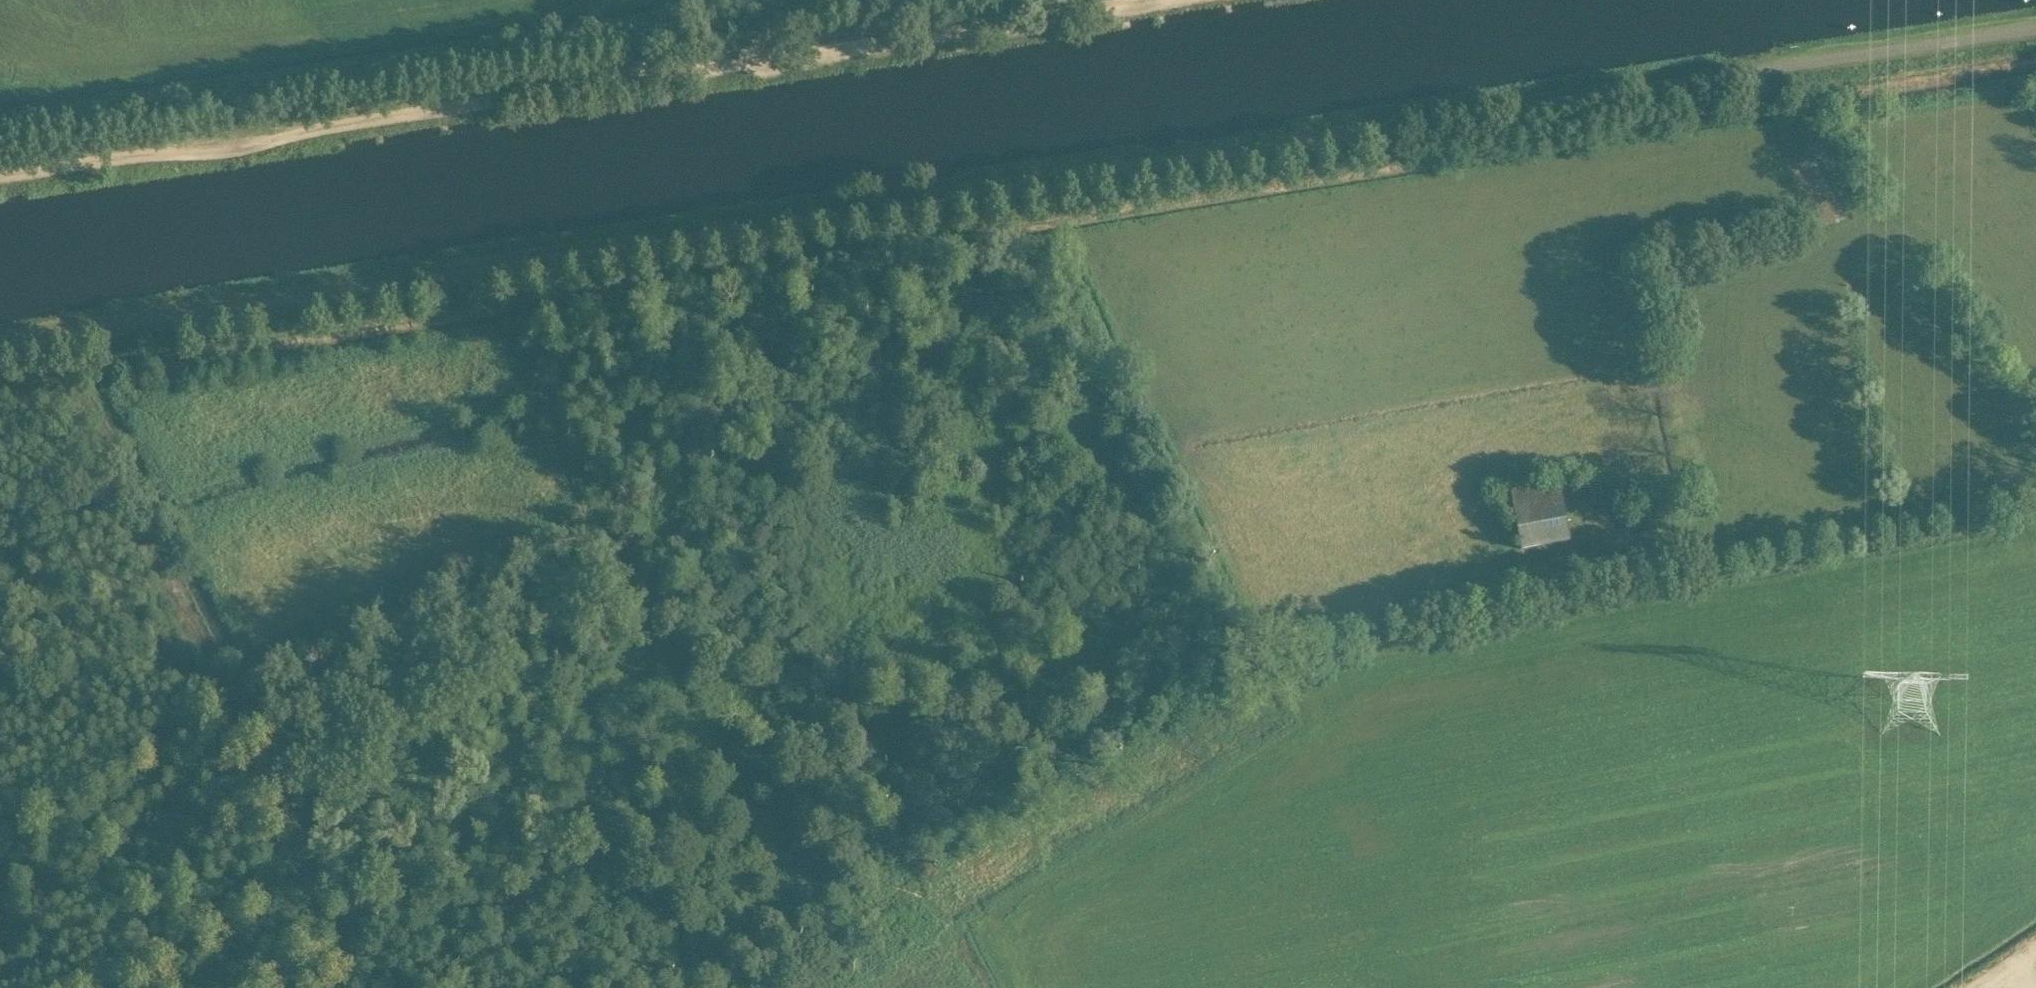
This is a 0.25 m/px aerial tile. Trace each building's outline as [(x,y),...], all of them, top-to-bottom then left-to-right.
[(1521,551),(1571,542),(1560,481),(1511,490),(1521,551)]
